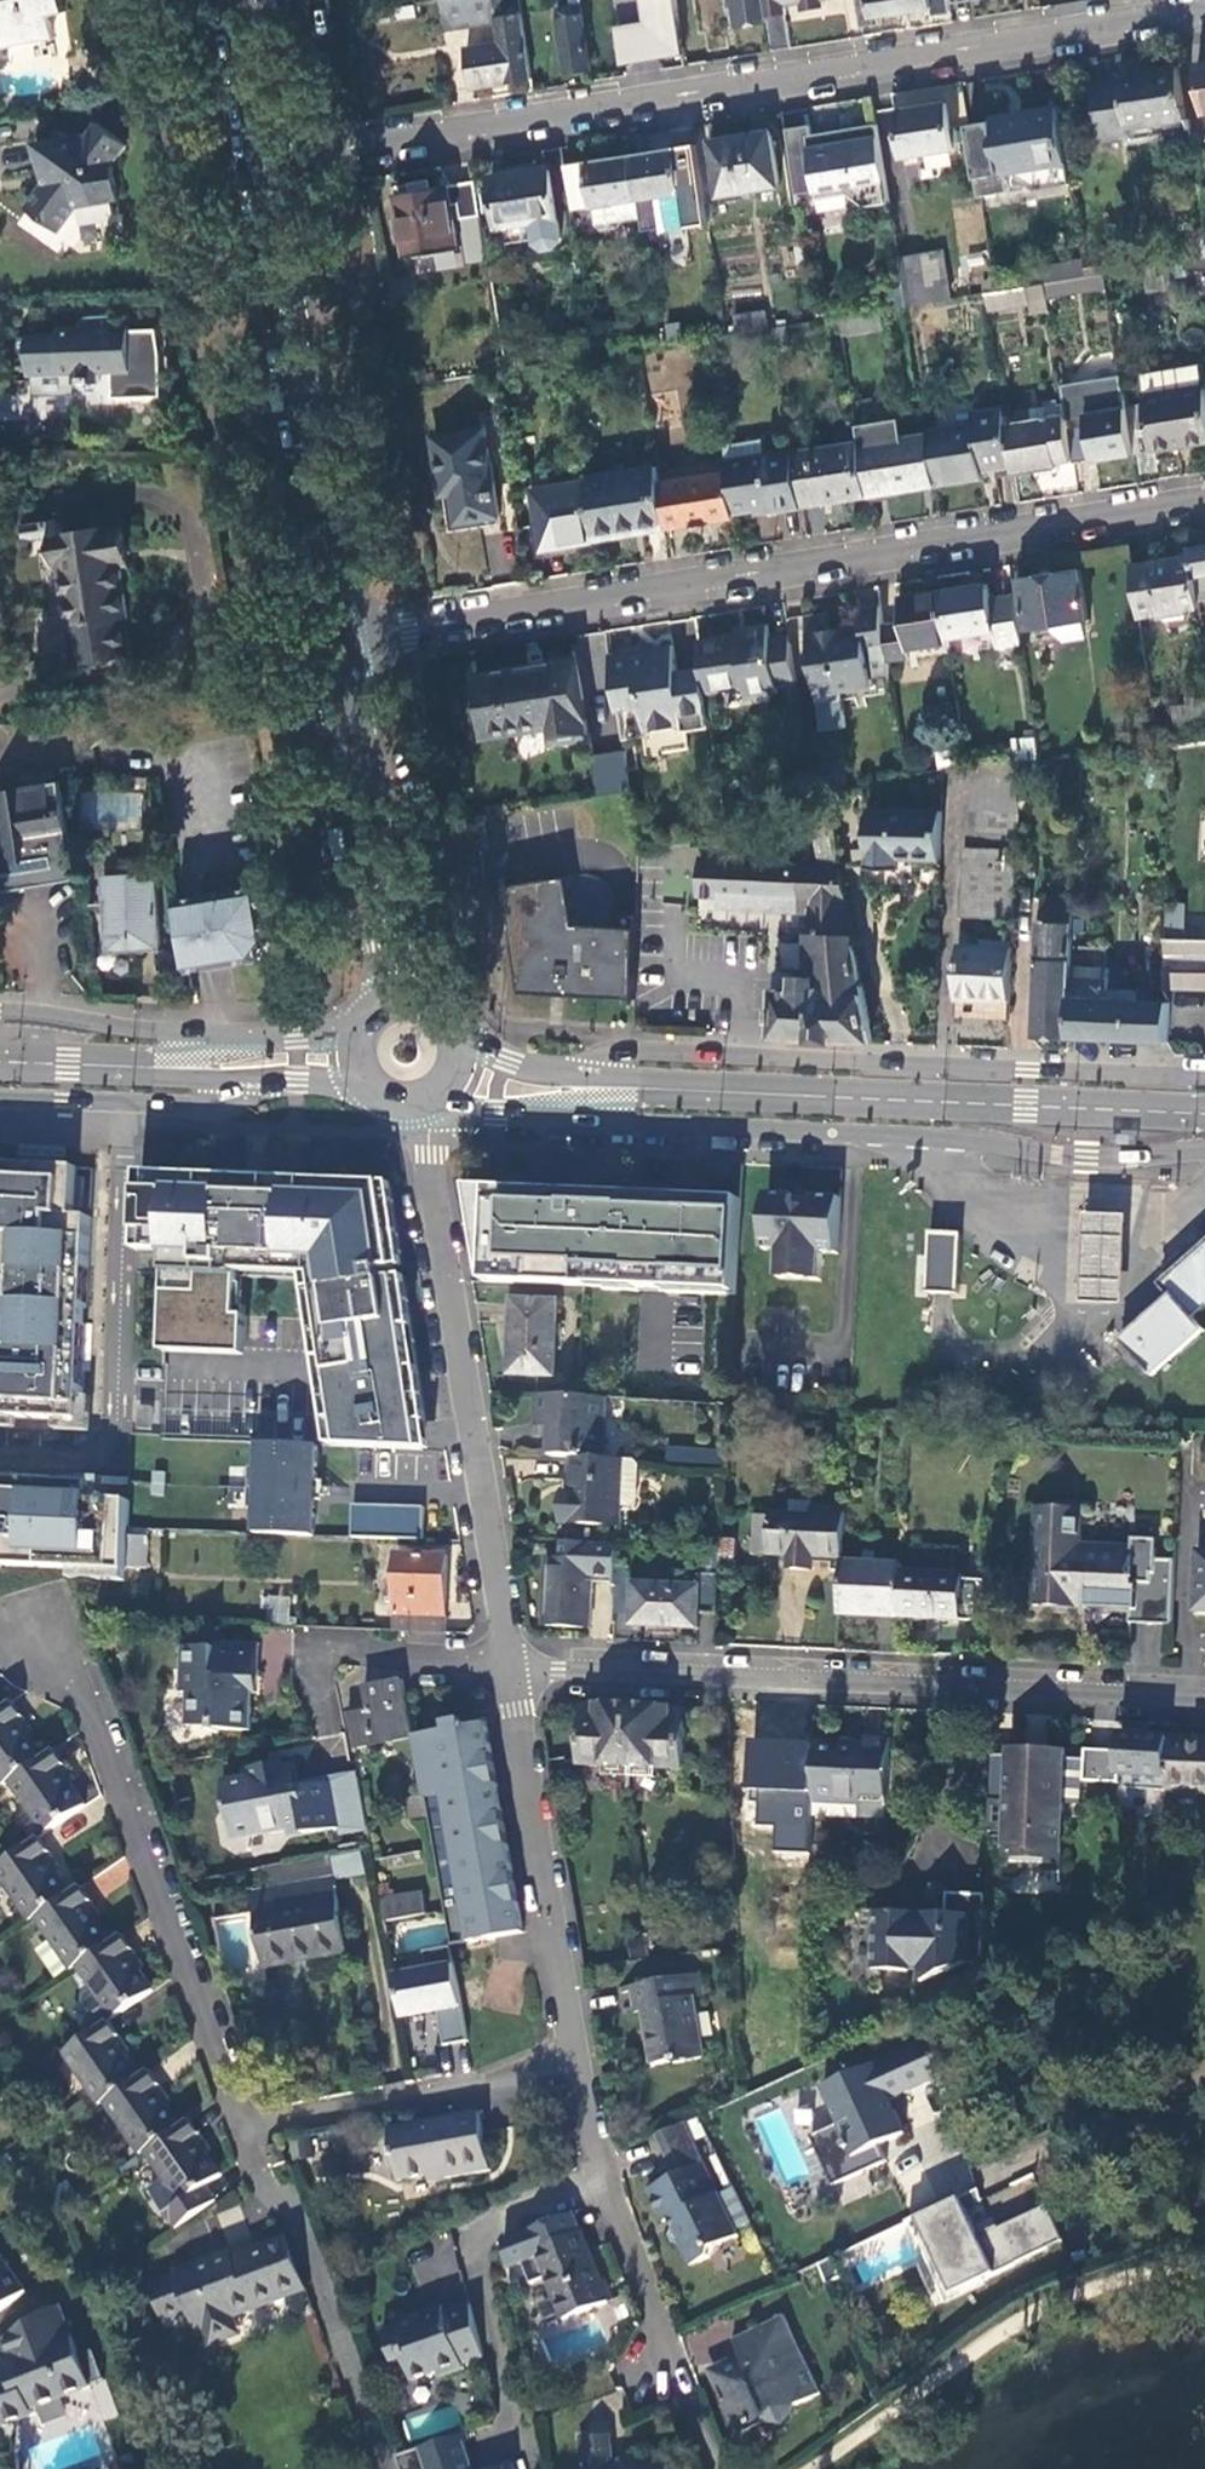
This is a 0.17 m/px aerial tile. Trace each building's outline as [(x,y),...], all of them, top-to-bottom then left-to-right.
[(19,2),(3,6),(9,49),(55,40),(54,20),(68,17),(67,0),(18,0),(19,2)] [(518,0),(441,0),(447,30),(474,25),(473,21),(494,17),(498,42),(466,48),(472,88),(531,77),(518,0)] [(682,55),(673,0),(646,0),(649,22),(623,26),(628,63),(682,55)] [(768,21),(764,0),(731,0),(731,3),(734,2),(738,26),(768,21)] [(768,21),(773,52),(792,49),(785,5),(804,2),(805,8),(824,5),(824,0),(764,0),(768,21)] [(861,26),(877,23),(876,17),(935,7),(937,13),(951,11),(949,0),(857,0),(861,26)] [(569,71),(592,68),(583,6),(558,9),(569,71)] [(628,63),(623,26),(615,27),(621,64),(628,63)] [(1172,141),(1192,137),(1189,121),(1186,121),(1177,67),(1124,76),(1125,79),(1093,83),(1102,141),(1127,139),(1132,142),(1150,140),(1155,133),(1163,132),(1172,141)] [(946,103),(895,112),(902,159),(954,150),(946,103)] [(861,124),(859,105),(818,111),(821,130),(861,124)] [(1003,172),(1067,162),(1058,106),(993,118),(994,121),(1003,172)] [(1003,172),(994,121),(970,125),(982,197),(1012,192),(1010,183),(1018,182),(1035,188),(1071,182),(1067,162),(1003,172)] [(810,126),(786,130),(794,181),(805,179),(807,194),(816,192),(818,201),(848,196),(866,208),(889,205),(876,124),(812,135),(810,126)] [(86,135),(41,142),(45,172),(51,171),(53,184),(47,185),(47,188),(40,189),(29,203),(29,214),(62,232),(81,207),(122,201),(116,160),(122,160),(130,150),(101,126),(91,139),(86,135)] [(771,133),(712,142),(721,195),(779,185),(771,133)] [(688,189),(683,190),(676,148),(632,154),(639,199),(642,217),(644,231),(664,228),(664,232),(693,227),(688,189)] [(632,154),(566,165),(573,210),(593,207),(597,225),(605,230),(619,228),(621,221),(642,217),(639,199),(632,154)] [(550,166),(491,176),(501,227),(535,222),(559,219),(550,166)] [(797,195),(807,194),(805,179),(794,181),(797,195)] [(473,244),(486,241),(476,180),(397,195),(408,259),(460,249),(456,221),(468,219),(473,244)] [(559,219),(535,222),(538,238),(538,242),(547,247),(556,246),(562,238),(559,219)] [(535,222),(501,227),(504,243),(538,238),(535,222)] [(941,254),(899,259),(907,307),(945,301),(941,278),(945,277),(941,254)] [(1037,267),(1040,285),(1046,284),(1087,277),(1084,258),(1037,267)] [(1204,269),(1204,258),(1187,261),(1188,272),(1204,269)] [(1048,298),(1106,289),(1104,274),(1087,277),(1046,284),(1048,298)] [(1032,314),(1050,312),(1048,298),(1046,284),(1040,285),(997,292),(986,294),(988,312),(1029,306),(1032,314)] [(734,315),(737,333),(770,328),(766,310),(734,315)] [(885,329),(881,311),(839,317),(842,336),(885,329)] [(163,353),(160,330),(129,332),(129,327),(110,327),(111,319),(80,320),(80,329),(58,331),(59,339),(26,341),(19,345),(19,351),(23,355),(29,356),(31,377),(61,376),(61,371),(73,370),(75,384),(102,383),(102,374),(114,373),(117,398),(165,397),(163,353)] [(707,323),(659,330),(661,344),(707,338),(709,337),(707,323)] [(527,356),(506,358),(508,370),(528,367),(527,356)] [(487,360),(489,374),(497,372),(508,370),(506,358),(487,360)] [(1096,462),(1133,456),(1120,376),(1071,384),(1077,419),(1088,417),(1096,462)] [(1067,421),(1077,419),(1071,384),(1062,386),(1064,403),(1067,421)] [(1146,397),(1155,450),(1204,442),(1204,392),(1204,388),(1146,397)] [(1015,474),(1074,465),(1069,429),(1067,421),(1064,403),(1046,406),(1048,419),(1007,426),(1013,465),(1015,474)] [(983,469),(1013,465),(1007,426),(1004,408),(973,415),(974,423),(927,430),(928,435),(937,487),(985,480),(983,469)] [(1082,427),(1069,429),(1074,465),(1087,463),(1082,427)] [(503,516),(487,430),(437,438),(445,485),(455,483),(461,523),(503,516)] [(928,435),(861,446),(869,498),(937,487),(928,435)] [(765,441),(724,448),(727,466),(767,459),(765,441)] [(860,442),(793,452),(793,454),(802,508),(869,498),(861,446),(860,442)] [(775,512),(802,508),(793,454),(767,459),(727,466),(729,473),(735,512),(773,506),(775,512)] [(659,465),(586,477),(587,481),(596,543),(636,536),(669,531),(661,484),(659,465)] [(729,473),(661,484),(669,531),(736,519),(735,512),(729,473)] [(569,547),(596,543),(587,481),(533,490),(541,546),(568,541),(569,547)] [(125,523),(47,537),(53,567),(58,570),(68,625),(73,632),(77,662),(134,654),(129,617),(133,616),(125,561),(131,560),(125,523)] [(1204,576),(1204,547),(1190,549),(1191,556),(1195,578),(1204,576)] [(1191,556),(1131,567),(1140,618),(1160,615),(1162,622),(1176,619),(1175,612),(1200,608),(1200,604),(1197,588),(1195,578),(1191,556)] [(1079,570),(1020,580),(1028,629),(1088,619),(1079,570)] [(1195,578),(1197,588),(1200,604),(1204,603),(1204,576),(1195,578)] [(1001,649),(1023,645),(1015,596),(993,599),(990,582),(940,589),(949,646),(950,649),(999,641),(1001,649)] [(909,651),(949,646),(940,589),(899,596),(904,621),(884,625),(890,663),(911,661),(909,651)] [(880,605),(871,607),(881,664),(878,676),(892,674),(890,663),(884,625),(880,605)] [(872,677),(878,676),(881,664),(871,607),(860,608),(862,624),(834,629),(831,613),(805,617),(816,693),(873,685),(872,677)] [(779,686),(797,683),(790,636),(771,638),(768,625),(737,629),(738,636),(718,639),(725,690),(746,687),(748,698),(780,692),(779,686)] [(707,693),(725,690),(718,639),(699,642),(704,674),(707,693)] [(674,645),(649,649),(650,654),(674,650),(674,645)] [(649,649),(609,655),(623,742),(645,738),(648,756),(690,750),(687,732),(713,728),(707,693),(704,674),(678,678),(674,650),(650,654),(649,649)] [(574,662),(475,677),(483,738),(554,727),(556,742),(586,736),(574,662)] [(1204,736),(1204,697),(1195,698),(1194,703),(1174,706),(1182,740),(1204,736)] [(592,792),(626,790),(625,752),(590,753),(592,792)] [(974,762),(972,812),(1019,813),(1021,762),(974,762)] [(76,881),(59,783),(0,793),(0,843),(9,893),(76,881)] [(146,795),(83,793),(82,828),(145,830),(146,795)] [(899,859),(941,860),(942,812),(870,809),(868,869),(898,869),(899,859)] [(968,916),(1014,919),(1019,813),(972,812),(968,916)] [(776,971),(771,1038),(876,1043),(842,867),(702,860),(699,898),(797,904),(797,914),(810,915),(808,944),(808,975),(794,973),(794,972),(776,971)] [(156,946),(150,875),(106,878),(112,947),(156,946)] [(628,927),(577,927),(568,877),(506,888),(524,994),(556,996),(563,996),(636,1000),(637,927),(628,927)] [(189,897),(178,898),(190,972),(201,970),(254,962),(270,938),(261,886),(189,897)] [(1036,1034),(1069,1036),(1072,965),(1075,898),(1044,897),(1043,921),(1042,921),(1036,1034)] [(1165,902),(1162,927),(1181,930),(1184,905),(1165,902)] [(1167,940),(1166,988),(1204,989),(1204,942),(1167,940)] [(962,999),(1011,1001),(1013,949),(964,947),(962,999)] [(1111,967),(1072,965),(1069,1036),(1168,1042),(1170,1003),(1142,1002),(1138,990),(1110,988),(1111,967)] [(76,1167),(0,1163),(0,1245),(3,1245),(0,1294),(0,1417),(79,1421),(89,1217),(73,1216),(76,1167)] [(381,1182),(138,1173),(137,1240),(166,1241),(165,1281),(174,1281),(172,1352),(244,1355),(245,1315),(241,1315),(243,1277),(304,1279),(311,1319),(316,1357),(325,1414),(330,1446),(422,1448),(419,1431),(396,1277),(385,1278),(383,1269),(394,1267),(381,1182)] [(468,1186),(473,1210),(488,1211),(489,1187),(468,1186)] [(599,1192),(489,1187),(488,1211),(473,1210),(480,1254),(496,1254),(495,1281),(603,1285),(603,1289),(648,1290),(737,1294),(741,1211),(683,1209),(684,1196),(626,1193),(625,1206),(599,1205),(599,1192)] [(626,1193),(599,1192),(599,1205),(625,1206),(626,1193)] [(794,1196),(767,1195),(764,1249),(779,1250),(778,1277),(821,1280),(822,1252),(837,1252),(840,1198),(813,1197),(813,1210),(793,1209),(794,1196)] [(741,1198),(684,1196),(683,1209),(741,1211),(741,1198)] [(813,1197),(794,1196),(793,1209),(813,1210),(813,1197)] [(1126,1253),(1127,1216),(1087,1214),(1086,1256),(1084,1302),(1125,1303),(1126,1253)] [(927,1290),(960,1292),(960,1285),(962,1234),(931,1232),(927,1290)] [(1193,1317),(1204,1307),(1204,1247),(1163,1285),(1173,1295),(1193,1317)] [(496,1254),(480,1254),(482,1267),(485,1280),(495,1281),(496,1254)] [(1193,1317),(1173,1295),(1121,1341),(1134,1355),(1155,1378),(1204,1333),(1204,1330),(1193,1317)] [(554,1378),(557,1304),(516,1302),(513,1376),(554,1378)] [(555,1426),(555,1457),(573,1457),(605,1459),(607,1398),(579,1397),(539,1395),(538,1424),(555,1426)] [(152,1429),(153,1407),(139,1407),(138,1428),(152,1429)] [(317,1445),(259,1443),(258,1467),(250,1467),(248,1509),(257,1509),(256,1533),(313,1535),(315,1494),(324,1494),(324,1486),(315,1486),(317,1445)] [(670,1447),(669,1462),(725,1464),(726,1450),(670,1447)] [(622,1462),(622,1460),(605,1459),(573,1457),(570,1499),(563,1498),(562,1522),(619,1524),(620,1504),(622,1462)] [(636,1462),(622,1462),(620,1504),(631,1505),(636,1500),(639,1466),(636,1462)] [(1,1556),(1,1564),(126,1570),(126,1566),(128,1528),(129,1501),(92,1499),(93,1483),(0,1478),(0,1557),(1,1556)] [(824,1572),(842,1573),(842,1563),(845,1509),(812,1507),(812,1501),(789,1500),(789,1515),(773,1514),(772,1516),(754,1516),(753,1553),(790,1556),(790,1570),(814,1572),(815,1556),(825,1557),(824,1572)] [(424,1506),(353,1504),(352,1537),(423,1539),(424,1506)] [(1082,1510),(1037,1507),(1033,1605),(1130,1609),(1130,1623),(1172,1625),(1175,1560),(1156,1560),(1157,1539),(1133,1538),(1132,1547),(1081,1545),(1082,1510)] [(128,1528),(126,1566),(148,1567),(150,1529),(128,1528)] [(736,1540),(722,1539),(721,1550),(720,1563),(735,1563),(736,1540)] [(618,1545),(565,1542),(564,1560),(547,1559),(546,1626),(590,1627),(591,1583),(616,1583),(618,1545)] [(396,1553),(395,1631),(444,1634),(444,1616),(442,1615),(444,1556),(396,1553)] [(1204,1614),(1204,1553),(1196,1553),(1194,1614),(1204,1614)] [(840,1615),(901,1618),(903,1573),(903,1566),(842,1563),(842,1573),(840,1615)] [(963,1576),(903,1573),(901,1618),(961,1621),(963,1580),(963,1576)] [(992,1581),(963,1580),(961,1621),(968,1621),(968,1614),(991,1615),(992,1581)] [(700,1588),(635,1584),(633,1624),(698,1628),(700,1588)] [(288,1627),(289,1597),(267,1596),(266,1626),(288,1627)] [(258,1644),(202,1642),(202,1648),(183,1648),(183,1692),(187,1693),(187,1724),(219,1726),(219,1730),(250,1730),(251,1693),(247,1693),(248,1678),(257,1678),(258,1644)] [(369,1709),(357,1711),(347,1713),(354,1749),(414,1737),(404,1680),(365,1688),(369,1709)] [(4,1784),(10,1780),(45,1756),(21,1720),(25,1717),(14,1699),(3,1706),(0,1708),(0,1778),(4,1784)] [(605,1776),(632,1778),(635,1708),(584,1706),(581,1763),(606,1765),(605,1776)] [(686,1710),(635,1708),(632,1778),(659,1779),(659,1767),(683,1768),(686,1710)] [(444,1732),(414,1737),(427,1815),(450,1946),(522,1933),(485,1726),(463,1729),(461,1719),(443,1723),(444,1732)] [(1161,1791),(1164,1737),(1121,1736),(1118,1768),(1120,1768),(1119,1773),(1125,1773),(1125,1788),(1161,1791)] [(854,1748),(815,1745),(813,1791),(812,1815),(860,1818),(860,1803),(886,1804),(890,1739),(861,1737),(861,1744),(854,1744),(854,1748)] [(1167,1791),(1204,1793),(1204,1739),(1169,1737),(1167,1791)] [(797,1790),(813,1791),(815,1745),(765,1743),(762,1806),(796,1808),(797,1790)] [(10,1780),(46,1832),(88,1804),(63,1767),(67,1765),(59,1752),(57,1753),(55,1749),(45,1756),(10,1780)] [(1064,1803),(1081,1804),(1083,1759),(1066,1759),(1066,1752),(1012,1750),(1012,1755),(993,1755),(990,1830),(1008,1832),(1008,1849),(1062,1851),(1064,1803)] [(249,1776),(222,1781),(228,1810),(229,1810),(233,1829),(245,1838),(288,1829),(289,1837),(339,1827),(340,1831),(369,1827),(365,1808),(338,1813),(332,1779),(302,1785),(297,1763),(280,1767),(281,1770),(273,1772),(271,1764),(248,1768),(249,1776)] [(332,1779),(338,1813),(365,1808),(358,1769),(331,1775),(332,1779)] [(422,1797),(405,1800),(409,1819),(425,1816),(422,1797)] [(31,1920),(35,1917),(72,1892),(47,1856),(53,1852),(41,1835),(0,1863),(0,1876),(31,1920)] [(1160,1887),(1160,1844),(1148,1844),(1147,1887),(1160,1887)] [(367,1876),(362,1847),(329,1854),(265,1866),(269,1890),(334,1879),(335,1881),(367,1876)] [(1061,1870),(1062,1851),(1008,1849),(1008,1867),(1061,1870)] [(91,1876),(104,1896),(134,1877),(121,1857),(91,1876)] [(1032,1891),(1057,1892),(1058,1872),(1032,1872),(1032,1891)] [(334,1879),(269,1890),(272,1908),(254,1911),(264,1966),(347,1951),(335,1881),(334,1879)] [(35,1917),(72,1969),(77,1966),(114,1940),(89,1905),(93,1902),(82,1885),(72,1892),(35,1917)] [(269,1890),(251,1894),(254,1911),(272,1908),(269,1890)] [(423,1892),(381,1899),(385,1921),(427,1913),(423,1892)] [(947,1912),(877,1909),(875,1954),(886,1968),(925,1970),(924,1981),(968,1961),(985,1962),(988,1893),(947,1892),(947,1912)] [(77,1966),(115,2017),(156,1990),(130,1953),(136,1950),(124,1933),(114,1940),(77,1966)] [(450,1946),(424,1951),(427,1968),(395,1975),(402,2016),(438,2010),(444,2045),(467,2040),(450,1946)] [(699,1973),(620,1987),(621,1994),(632,1991),(635,2006),(623,2008),(624,2016),(643,2013),(653,2062),(675,2059),(676,2062),(706,2056),(695,1997),(703,1995),(699,1973)] [(64,2052),(100,2104),(104,2102),(141,2076),(114,2039),(121,2035),(111,2020),(64,2052)] [(935,2036),(824,2087),(841,2123),(812,2136),(835,2186),(870,2169),(888,2161),(881,2145),(906,2133),(890,2099),(946,2074),(935,2036)] [(104,2102),(142,2154),(146,2152),(182,2127),(156,2090),(162,2086),(151,2069),(141,2076),(104,2102)] [(479,2114),(389,2128),(398,2179),(440,2173),(442,2180),(489,2172),(479,2114)] [(202,2135),(192,2120),(182,2127),(146,2152),(166,2180),(152,2190),(177,2229),(216,2201),(205,2184),(221,2174),(198,2138),(202,2135)] [(736,2230),(752,2221),(736,2190),(720,2197),(684,2123),(654,2135),(674,2176),(647,2190),(663,2222),(669,2220),(672,2227),(670,2235),(673,2241),(682,2245),(692,2264),(711,2255),(712,2248),(739,2236),(736,2230)] [(269,2146),(271,2150),(282,2145),(281,2141),(269,2146)] [(276,2166),(288,2161),(282,2145),(271,2150),(276,2166)] [(68,2182),(56,2190),(62,2208),(78,2198),(68,2182)] [(960,2198),(917,2218),(952,2294),(1064,2241),(1048,2206),(999,2229),(998,2226),(978,2235),(960,2198)] [(429,2240),(434,2253),(409,2264),(418,2286),(461,2269),(446,2233),(429,2240)] [(608,2301),(581,2233),(536,2251),(563,2320),(608,2301)] [(308,2290),(288,2236),(256,2247),(258,2254),(235,2263),(231,2252),(175,2272),(178,2278),(153,2288),(166,2324),(191,2316),(196,2332),(205,2329),(210,2340),(219,2344),(234,2337),(238,2330),(234,2318),(308,2290)] [(27,2293),(0,2253),(0,2313),(27,2293)] [(833,2259),(820,2264),(828,2284),(841,2278),(833,2259)] [(419,2320),(383,2333),(394,2363),(404,2359),(413,2381),(438,2372),(440,2377),(464,2368),(463,2364),(484,2356),(470,2304),(444,2314),(442,2307),(418,2315),(419,2320)] [(3,2429),(33,2417),(32,2412),(91,2389),(60,2308),(49,2312),(0,2347),(7,2364),(11,2363),(16,2374),(0,2380),(0,2422),(3,2429)] [(822,2394),(785,2316),(733,2340),(740,2356),(722,2364),(719,2388),(724,2399),(737,2403),(734,2415),(742,2432),(762,2423),(784,2424),(795,2407),(822,2394)] [(397,2457),(402,2468),(464,2468),(462,2465),(470,2463),(463,2441),(469,2439),(467,2433),(397,2457)] [(669,2456),(624,2460),(624,2456),(614,2457),(612,2435),(588,2437),(589,2457),(587,2457),(588,2468),(670,2468),(669,2456)] [(582,2458),(587,2457),(589,2457),(588,2437),(580,2437),(582,2458)]
